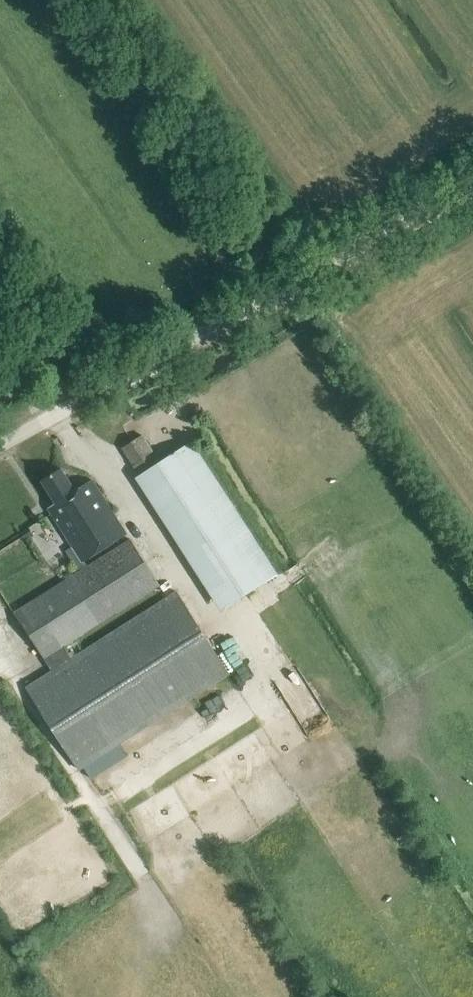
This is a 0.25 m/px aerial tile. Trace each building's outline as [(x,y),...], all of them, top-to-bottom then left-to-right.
[(158,463),(143,435),(121,449),(138,476),(135,477),(220,610),(277,574),(192,441),(158,463)] [(62,469),(42,482),(56,503),(48,509),(73,546),(66,551),(79,571),(90,565),(88,562),(129,535),(93,480),(76,491),(62,469)] [(26,540),(34,534),(29,527),(21,532),(26,540)] [(79,571),(14,613),(44,659),(46,658),(54,670),(27,687),(79,770),(229,675),(176,592),(71,659),(63,647),(159,586),(130,539),(90,565),(79,571)] [(203,723),(221,712),(214,701),(196,712),(203,723)]
